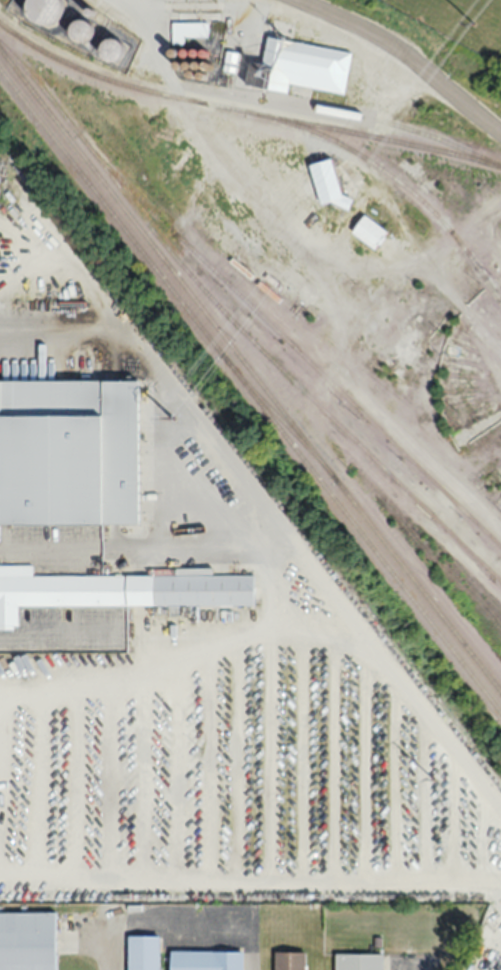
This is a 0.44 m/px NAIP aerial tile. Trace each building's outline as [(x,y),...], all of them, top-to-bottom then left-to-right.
[(28,19),(53,27),(61,0),(34,0),(28,19)] [(353,54),(268,38),(264,65),(250,62),(246,87),(289,94),(290,86),(345,96),(353,54)] [(336,161),(313,165),(323,208),(352,202),(351,197),(344,199),(336,161)] [(390,234),(367,216),(353,233),(376,251),(390,234)] [(139,522),(139,383),(0,382),(0,521),(139,522)] [(255,606),(255,576),(34,576),(34,566),(0,566),(0,628),(19,628),(19,606),(255,606)] [(56,911),(0,912),(0,969),(57,969),(56,911)] [(160,937),(130,937),(130,969),(160,969),(160,937)] [(172,952),(172,969),(244,969),(244,952),(172,952)] [(275,952),(275,969),(308,969),(308,952),(275,952)] [(336,954),(336,969),(385,969),(385,954),(336,954)]
